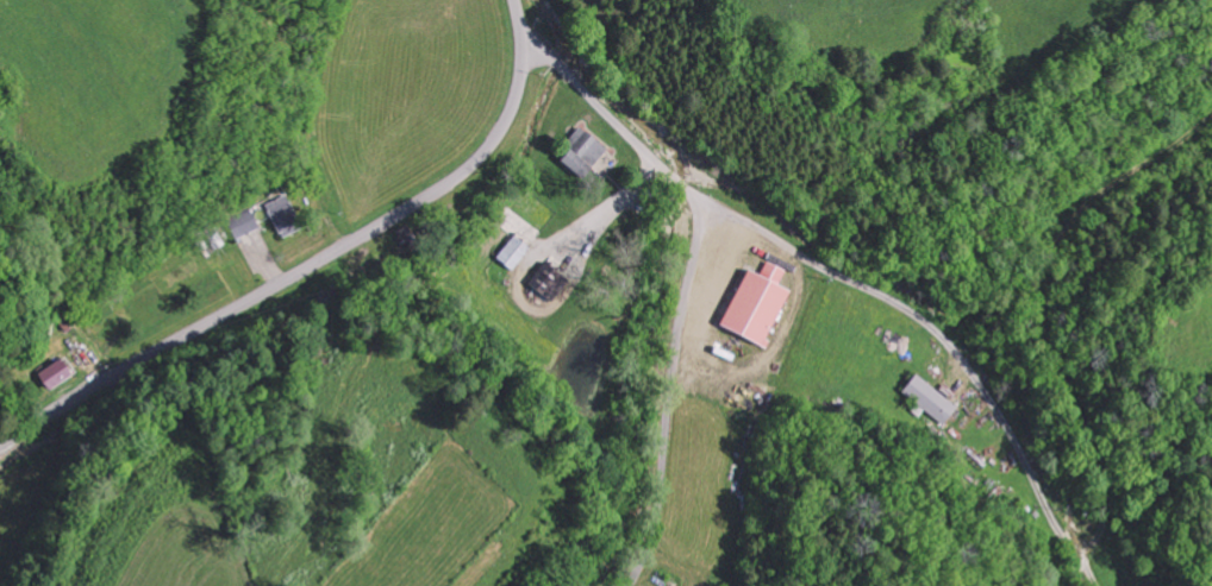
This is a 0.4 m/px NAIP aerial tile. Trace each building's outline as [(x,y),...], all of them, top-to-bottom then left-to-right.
[(609,146),(583,127),(560,158),(586,177),(609,146)] [(268,203),(282,236),(303,227),(288,194),(268,203)] [(261,225),(250,206),(227,219),(239,239),(261,225)] [(530,282),(551,300),(569,279),(548,261),(530,282)] [(723,325),(767,345),(792,289),(780,284),(787,269),(768,261),(762,274),(749,268),(723,325)] [(74,372),(62,356),(39,374),(51,390),(74,372)] [(901,391),(944,424),(958,405),(915,373),(901,391)]
